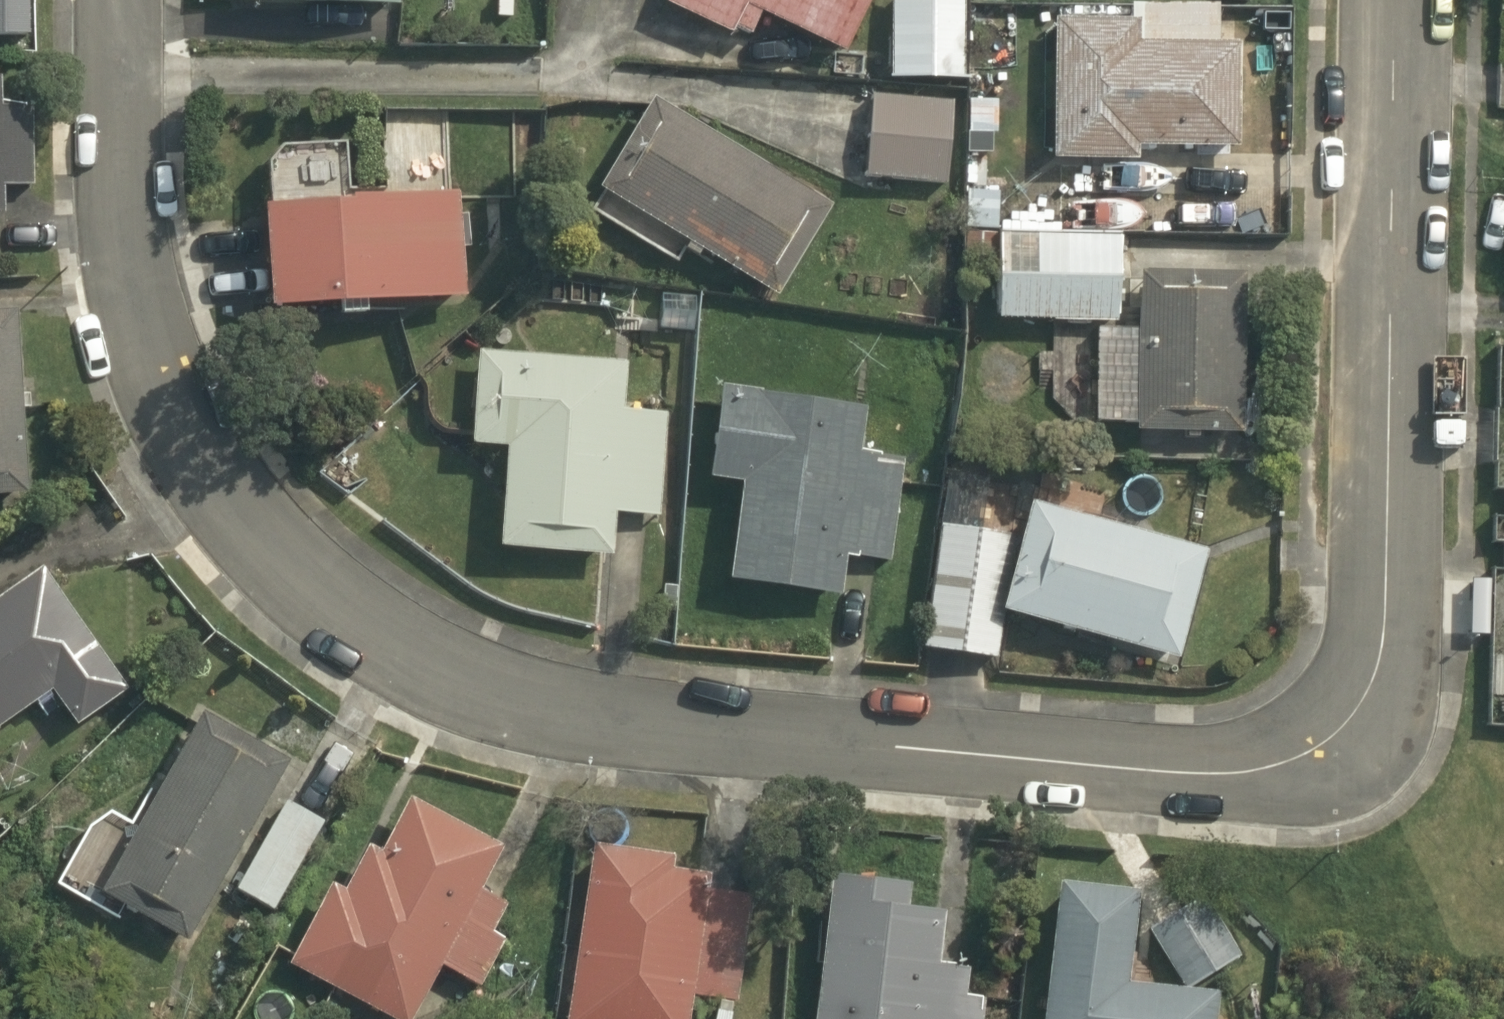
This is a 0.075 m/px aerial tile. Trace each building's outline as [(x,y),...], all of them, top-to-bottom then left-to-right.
[(24,37),(25,0),(0,0),(0,36),(24,37)] [(395,8),(395,0),(234,0),(234,4),(395,8)] [(839,55),(865,0),(659,0),(656,5),(726,37),(730,30),(746,38),(756,15),(839,55)] [(887,80),(959,81),(960,0),(887,0),(887,80)] [(1049,19),(1047,162),(1089,162),(1132,163),(1132,148),(1199,149),(1235,150),(1236,44),(1136,42),(1136,20),(1113,20),(1113,7),(1055,6),(1054,19),(1049,19)] [(862,178),(942,185),(950,104),(870,96),(862,178)] [(648,99),(592,190),(772,299),(829,206),(648,99)] [(31,188),(30,103),(0,103),(0,188),(31,188)] [(1132,163),(1089,162),(1088,197),(1199,198),(1199,149),(1132,148),(1132,163)] [(261,311),(461,299),(455,194),(343,200),(343,204),(254,209),(261,311)] [(1116,325),(1118,236),(995,233),(995,235),(995,259),(993,322),(1116,325)] [(976,258),(995,259),(995,235),(976,235),(976,258)] [(1239,435),(1240,275),(1136,272),(1135,331),(1093,330),(1090,423),(1132,423),(1132,433),(1181,434),(1181,439),(1194,439),(1194,434),(1239,435)] [(24,496),(12,312),(0,313),(0,497),(24,496)] [(492,550),(607,559),(611,515),(657,519),(665,415),(619,411),(623,362),(473,351),(466,446),(501,449),(492,550)] [(723,581),(836,598),(842,556),(888,563),(902,461),(857,454),(863,410),(717,389),(705,480),(737,485),(723,581)] [(943,475),(935,527),(978,533),(986,481),(943,475)] [(1013,539),(993,614),(1001,616),(1174,661),(1204,552),(1023,502),(1013,539)] [(993,614),(1013,539),(978,533),(935,527),(918,649),(994,660),(1001,616),(993,614)] [(35,569),(0,594),(0,726),(46,693),(71,728),(123,692),(35,569)] [(1447,635),(1473,636),(1474,579),(1448,579),(1447,635)] [(182,944),(285,762),(197,712),(94,894),(182,944)] [(499,848),(402,799),(375,852),(362,846),(338,892),(326,885),(283,967),(383,1018),(411,1018),(437,968),(477,892),(499,848)] [(271,912),(321,823),(282,801),(232,890),(271,912)] [(705,876),(667,872),(669,856),(586,846),(563,1018),(686,1018),(689,998),(703,892),(705,876)] [(823,879),(810,1018),(981,1018),(984,998),(963,996),(966,968),(935,964),(940,913),(903,910),(906,887),(823,879)] [(1214,993),(1183,990),(1124,983),(1133,893),(1054,884),(1039,1018),(1212,1018),(1214,993)] [(477,892),(437,968),(477,989),(503,939),(490,933),(504,904),(477,892)] [(703,892),(689,998),(735,1004),(749,898),(703,892)] [(1144,931),(1183,990),(1239,958),(1200,896),(1144,931)]
